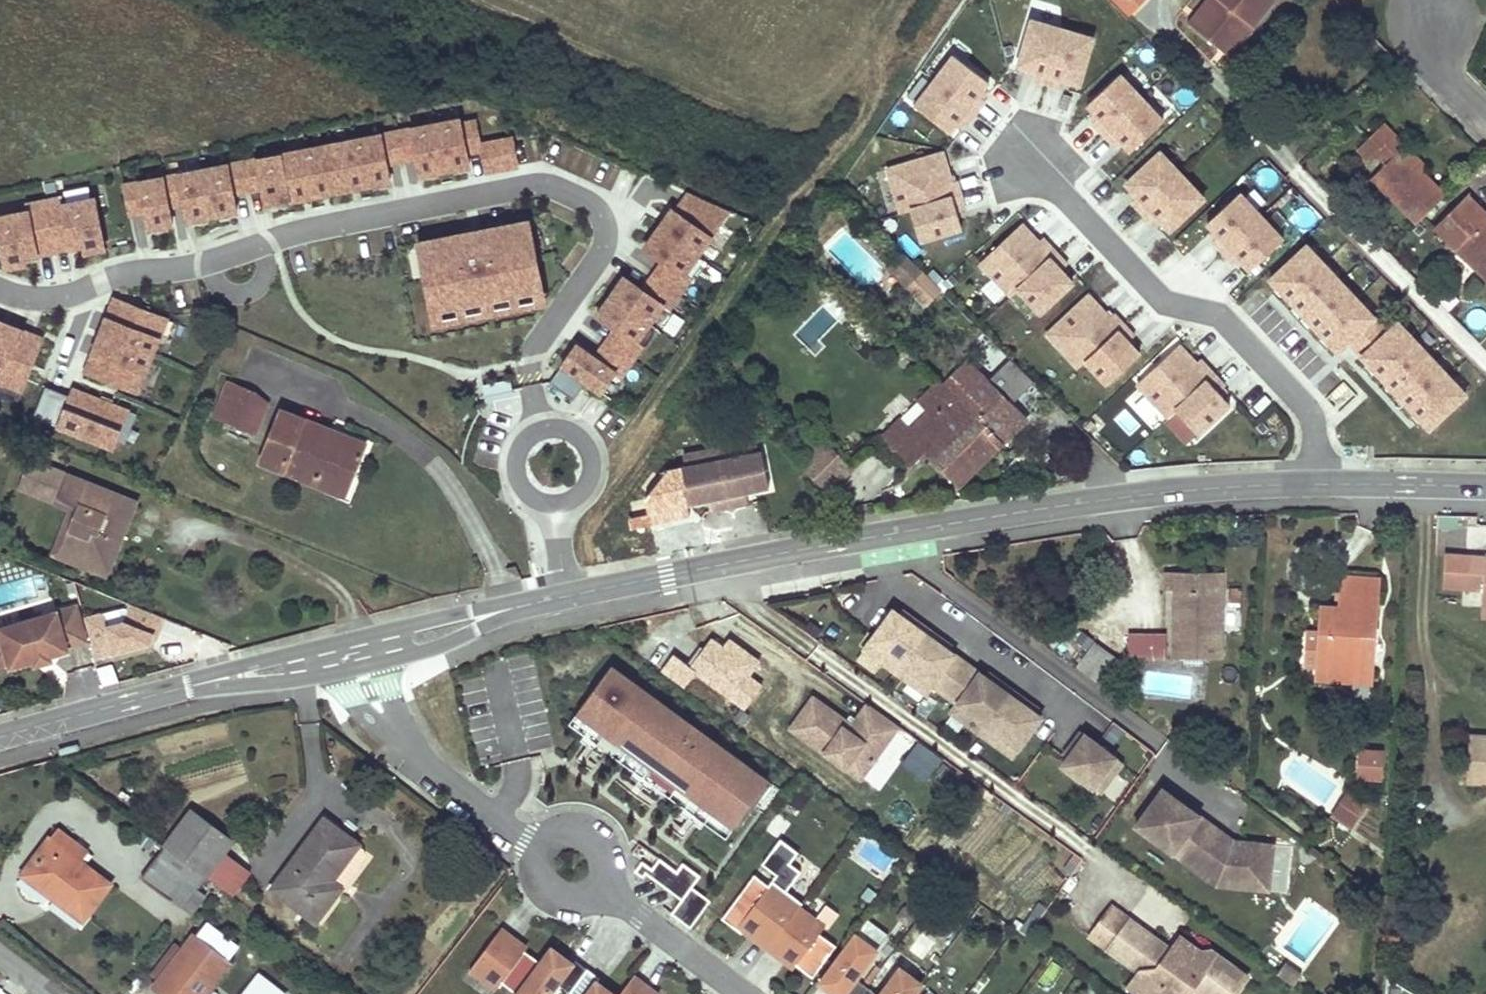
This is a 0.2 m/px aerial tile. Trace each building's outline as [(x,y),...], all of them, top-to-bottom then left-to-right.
[(1127,19),(1145,0),(1109,0),(1127,19)] [(1262,15),(1273,1),(1272,0),(1207,0),(1186,26),(1213,48),(1234,23),(1238,18),(1251,29),(1262,15)] [(1213,48),(1226,59),(1251,29),(1238,18),(1234,23),(1213,48)] [(1064,33),(1034,23),(1019,69),(1036,74),(1033,82),(1048,86),(1064,33)] [(1094,42),(1064,33),(1048,86),(1062,91),(1064,83),(1080,87),(1094,42)] [(956,58),(936,83),(978,115),(987,104),(980,99),(991,85),(956,58)] [(1094,126),(1105,137),(1143,101),(1121,78),(1089,108),(1100,120),(1094,126)] [(936,83),(917,108),(952,135),(962,122),(968,127),(978,115),(936,83)] [(1165,125),(1143,101),(1105,137),(1115,148),(1121,142),(1132,154),(1165,125)] [(396,133),(401,162),(416,159),(420,176),(469,166),(467,154),(481,151),(486,172),(517,166),(512,139),(480,145),(476,122),(461,125),(460,120),(396,133)] [(1388,169),(1384,174),(1371,187),(1415,230),(1427,217),(1444,199),(1399,157),(1406,150),(1384,130),(1358,159),(1371,171),(1376,166),(1380,161),(1388,169)] [(396,133),(242,163),(248,191),(263,189),(266,206),(390,182),(387,165),(401,162),(396,133)] [(912,213),(962,198),(958,183),(953,185),(944,155),(889,171),(903,215),(912,213)] [(1183,179),(1161,155),(1127,187),(1139,199),(1133,204),(1143,216),(1183,179)] [(203,170),(212,217),(237,212),(233,194),(248,191),(242,163),(203,170)] [(203,170),(163,178),(169,207),(184,204),(187,222),(212,217),(203,170)] [(163,178),(124,186),(130,215),(144,212),(148,229),(172,225),(169,207),(163,178)] [(1205,202),(1183,179),(1143,216),(1153,227),(1159,221),(1171,233),(1205,202)] [(1263,220),(1241,196),(1208,226),(1220,239),(1214,245),(1224,256),(1263,220)] [(61,198),(43,201),(53,252),(83,246),(85,253),(105,249),(95,199),(63,205),(61,198)] [(962,198),(912,213),(921,243),(963,231),(958,215),(966,212),(962,198)] [(672,210),(658,230),(697,257),(731,210),(708,200),(696,216),(680,205),(675,212),(672,210)] [(53,252),(43,201),(26,205),(27,212),(0,217),(0,244),(5,269),(26,265),(24,257),(53,252)] [(1485,223),(1465,202),(1434,233),(1455,254),(1485,285),(1485,223)] [(1284,243),(1263,220),(1224,256),(1234,267),(1240,261),(1252,273),(1284,243)] [(542,291),(528,222),(417,243),(431,313),(542,291)] [(1020,292),(1058,257),(1048,246),(1044,249),(1023,227),(981,265),(1012,299),(1020,292)] [(663,262),(652,277),(679,296),(690,280),(684,276),(697,257),(658,230),(644,249),(663,262)] [(1388,335),(1307,249),(1271,283),(1339,355),(1349,346),(1430,432),(1466,399),(1398,326),(1388,335)] [(1068,268),(1058,257),(1020,292),(1041,316),(1073,286),(1062,273),(1068,268)] [(927,310),(942,294),(923,274),(908,288),(927,310)] [(624,278),(610,297),(649,325),(662,306),(669,310),(679,296),(652,277),(643,291),(624,278)] [(604,345),(631,363),(642,348),(636,344),(649,325),(610,297),(596,317),(615,330),(604,345)] [(152,356),(167,319),(114,298),(99,335),(152,356)] [(1086,364),(1125,328),(1114,317),(1110,321),(1089,298),(1048,337),(1079,370),(1086,364)] [(838,321),(822,306),(794,335),(810,350),(838,321)] [(42,339),(5,324),(0,338),(0,382),(21,391),(42,339)] [(1135,339),(1125,328),(1086,364),(1108,387),(1140,357),(1129,345),(1135,339)] [(152,356),(99,335),(85,372),(137,393),(152,356)] [(576,345),(549,384),(573,401),(586,383),(600,393),(614,374),(620,378),(631,363),(604,345),(595,358),(576,345)] [(1177,414),(1215,378),(1205,367),(1201,371),(1180,348),(1138,387),(1169,421),(1177,414)] [(990,382),(1012,404),(1033,382),(1010,360),(990,382)] [(968,363),(944,387),(1001,443),(1024,420),(968,363)] [(1215,378),(1177,414),(1198,437),(1231,407),(1219,395),(1225,389),(1215,378)] [(485,403),(514,396),(510,380),(481,387),(485,403)] [(944,387),(939,382),(918,404),(925,411),(901,435),(894,428),(881,441),(909,469),(929,447),(937,454),(930,462),(957,488),(1001,443),(944,387)] [(343,499),(354,473),(364,447),(277,412),(281,405),(229,385),(216,415),(270,437),(257,464),(343,499)] [(69,396),(45,387),(33,417),(113,448),(128,412),(72,389),(69,396)] [(1140,428),(1125,413),(1117,422),(1131,436),(1140,428)] [(795,463),(824,491),(850,465),(821,437),(795,463)] [(738,458),(756,454),(754,443),(735,446),(738,458)] [(718,450),(730,510),(747,507),(745,493),(768,489),(760,453),(756,454),(738,458),(735,446),(718,450)] [(713,514),(730,510),(718,450),(700,454),(703,465),(684,469),(680,470),(687,505),(710,500),(713,514)] [(684,469),(703,465),(700,454),(682,457),(684,469)] [(868,502),(896,477),(876,454),(847,479),(868,502)] [(56,498),(65,475),(27,461),(14,490),(53,505),(56,498)] [(687,505),(680,470),(669,472),(648,502),(653,525),(689,518),(687,505)] [(79,508),(61,552),(108,572),(136,505),(65,475),(56,498),(79,508)] [(51,556),(105,579),(108,572),(61,552),(79,508),(56,498),(53,505),(69,511),(51,556)] [(1462,557),(1435,555),(1433,588),(1459,590),(1474,592),(1474,601),(1473,613),(1485,615),(1485,559),(1479,558),(1480,555),(1480,552),(1462,550),(1462,557)] [(1180,623),(1176,623),(1173,623),(1173,657),(1217,658),(1218,575),(1163,574),(1163,593),(1180,593),(1180,623)] [(1375,579),(1339,577),(1338,588),(1374,590),(1375,579)] [(1315,667),(1370,670),(1374,590),(1338,588),(1337,605),(1337,614),(1318,613),(1317,631),(1300,630),(1298,667),(1315,667)] [(1337,605),(1319,604),(1318,613),(1337,614),(1337,605)] [(102,616),(86,621),(96,660),(156,644),(166,620),(133,607),(126,623),(109,627),(108,620),(102,616)] [(1240,635),(1241,608),(1225,608),(1224,635),(1240,635)] [(77,609),(0,630),(10,665),(11,669),(34,663),(36,668),(52,663),(51,658),(69,653),(68,649),(87,644),(77,609)] [(879,661),(893,671),(925,627),(912,618),(909,622),(899,615),(891,609),(873,634),(869,640),(885,652),(879,661)] [(912,618),(902,611),(899,615),(909,622),(912,618)] [(1473,613),(1471,627),(1485,629),(1485,615),(1473,613)] [(925,627),(893,671),(907,682),(913,673),(930,685),(944,695),(966,664),(945,649),(935,641),(938,637),(925,627)] [(0,630),(0,668),(10,665),(0,630)] [(1165,637),(1129,635),(1128,661),(1164,663),(1165,637)] [(763,660),(729,636),(723,645),(711,636),(690,666),(673,654),(660,672),(684,688),(694,673),(745,708),(763,683),(752,675),(763,660)] [(949,645),(938,637),(935,641),(945,649),(949,645)] [(885,652),(869,640),(862,649),(879,661),(885,652)] [(1075,667),(1099,685),(1117,661),(1091,642),(1074,667),(1075,667)] [(771,778),(609,659),(575,706),(737,825),(771,778)] [(966,664),(944,695),(957,705),(974,717),(967,726),(981,736),(1013,692),(1000,683),(997,687),(987,679),(966,664)] [(102,687),(118,684),(114,666),(98,668),(102,687)] [(1315,677),(1369,680),(1370,670),(1315,667),(1315,677)] [(930,685),(913,673),(907,682),(924,694),(930,685)] [(1000,683),(990,675),(987,679),(997,687),(1000,683)] [(1019,750),(1041,719),(1034,714),(1023,706),(1026,702),(1013,692),(981,736),(996,746),(1002,737),(1019,750)] [(815,696),(789,730),(841,769),(852,755),(866,766),(898,724),(869,703),(853,724),(815,696)] [(1037,710),(1026,702),(1023,706),(1034,714),(1037,710)] [(974,717),(957,705),(951,713),(967,726),(974,717)] [(898,760),(896,757),(911,738),(903,732),(867,775),(878,784),(898,760)] [(1098,743),(1083,732),(1073,744),(1077,748),(1069,758),(1064,765),(1094,788),(1106,772),(1113,778),(1124,763),(1098,743)] [(1472,735),(1469,780),(1485,781),(1485,735),(1472,735)] [(1019,750),(1002,737),(996,746),(1012,759),(1019,750)] [(1069,758),(1077,748),(1073,744),(1065,755),(1069,758)] [(919,747),(908,761),(933,779),(943,765),(919,747)] [(1358,753),(1356,777),(1377,778),(1378,754),(1358,753)] [(856,781),(866,766),(852,755),(841,769),(856,781)] [(1101,794),(1113,778),(1106,772),(1094,788),(1101,794)] [(1236,844),(1164,792),(1138,830),(1209,881),(1254,884),(1255,871),(1273,872),(1275,847),(1236,844)] [(1347,828),(1362,807),(1343,795),(1328,815),(1347,828)] [(205,874),(213,864),(229,842),(189,812),(164,844),(205,874)] [(329,877),(342,860),(356,843),(324,818),(271,885),(314,919),(340,886),(329,877)] [(86,851),(54,828),(46,838),(78,862),(86,851)] [(83,916),(107,883),(78,862),(46,838),(22,871),(83,916)] [(793,964),(795,961),(812,973),(835,941),(819,929),(824,922),(816,916),(800,904),(803,899),(787,887),(801,869),(788,859),(796,849),(784,839),(766,862),(779,872),(770,883),(768,881),(754,871),(722,914),(741,929),(743,927),(748,920),(759,929),(754,935),(780,954),(793,964)] [(205,874),(164,844),(142,874),(170,895),(185,877),(196,886),(205,874)] [(647,872),(682,898),(692,884),(700,874),(685,862),(678,871),(661,859),(654,867),(645,859),(637,869),(645,875),(647,872)] [(1254,884),(1209,881),(1219,888),(1253,891),(1271,893),(1273,872),(1255,871),(1254,884)] [(185,877),(170,895),(194,914),(208,895),(196,886),(185,877)] [(707,904),(711,899),(692,884),(682,898),(670,913),(690,928),(707,904)] [(827,901),(816,916),(824,922),(828,925),(839,910),(827,901)] [(759,929),(748,920),(743,927),(754,935),(759,929)] [(1127,921),(1103,952),(1129,973),(1132,993),(1134,993),(1149,991),(1153,993),(1176,993),(1182,987),(1191,993),(1223,993),(1238,975),(1205,949),(1196,952),(1173,933),(1162,948),(1127,921)] [(510,934),(498,924),(466,966),(493,986),(498,979),(514,991),(538,959),(521,946),(518,950),(505,940),(508,937),(510,934)] [(194,935),(229,961),(237,952),(202,925),(194,935)] [(857,975),(878,947),(857,931),(820,980),(836,991),(840,993),(913,993),(923,981),(902,964),(880,993),(869,984),(857,975)] [(194,935),(152,990),(157,993),(204,993),(229,961),(194,935)] [(518,950),(521,946),(508,937),(505,940),(518,950)] [(570,959),(549,944),(542,954),(563,969),(570,959)] [(538,959),(514,991),(513,993),(514,993),(546,993),(555,981),(567,989),(586,965),(573,955),(570,959),(563,969),(542,954),(538,959)] [(1270,970),(1286,982),(1293,972),(1277,960),(1270,970)] [(586,965),(567,989),(573,993),(597,993),(590,989),(597,979),(600,976),(586,965)] [(616,993),(648,993),(640,988),(643,985),(645,982),(632,972),(616,993)] [(1129,973),(1120,984),(1132,993),(1129,973)] [(259,974),(244,993),(283,993),(284,993),(259,974)] [(597,979),(590,989),(597,993),(616,993),(597,979)] [(643,985),(640,988),(648,993),(655,993),(643,985)]
